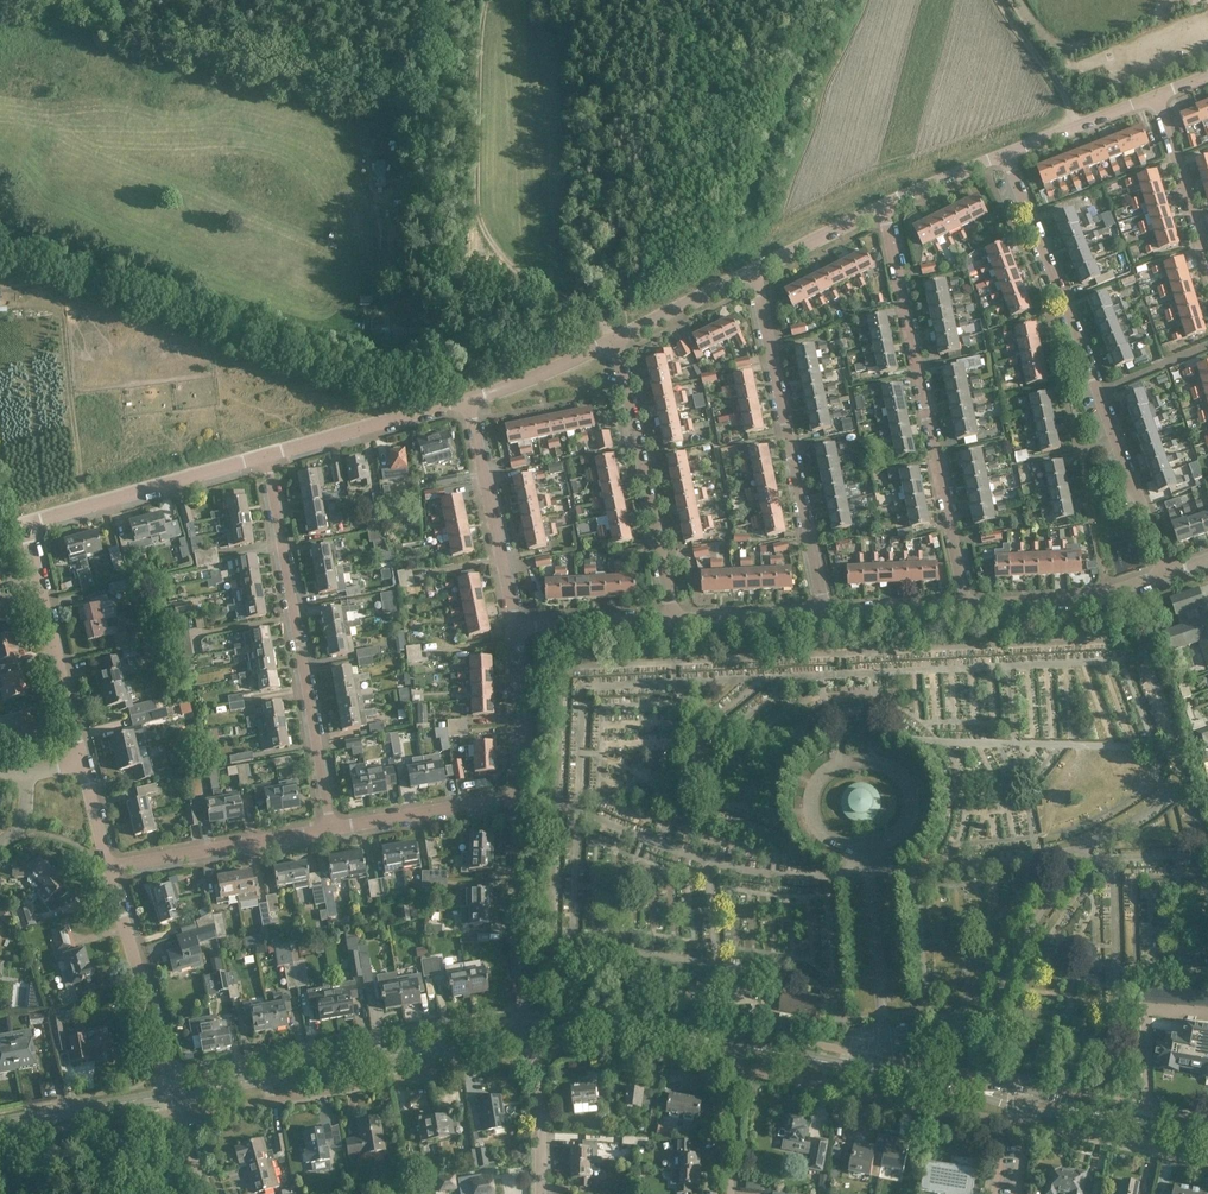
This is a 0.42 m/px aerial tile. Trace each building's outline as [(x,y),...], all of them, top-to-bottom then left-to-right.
[(1196,107),(1197,109),(1199,115),(1202,122),(1204,127),(1207,125),(1207,120),(1207,102),(1196,107)] [(1202,122),(1199,115),(1197,109),(1181,115),(1186,129),(1202,122)] [(1142,128),(1129,133),(1136,149),(1138,155),(1143,153),(1141,147),(1149,144),(1142,128)] [(1116,138),(1122,154),(1136,149),(1129,133),(1116,138)] [(1192,148),(1197,147),(1193,135),(1188,136),(1192,148)] [(1103,143),(1109,159),(1122,154),(1116,138),(1103,143)] [(1090,148),(1096,164),(1109,159),(1103,143),(1090,148)] [(1090,148),(1077,153),(1083,169),(1085,175),(1091,173),(1089,167),(1096,164),(1090,148)] [(1064,158),(1070,174),(1083,169),(1077,153),(1064,158)] [(1197,160),(1201,174),(1207,172),(1207,157),(1197,160)] [(1051,163),(1057,180),(1070,174),(1064,158),(1051,163)] [(1127,167),(1133,165),(1130,158),(1125,160),(1127,167)] [(375,161),(376,187),(385,186),(384,160),(375,161)] [(1051,163),(1038,168),(1044,185),(1046,190),(1051,187),(1052,187),(1050,182),(1057,180),(1051,163)] [(1115,173),(1120,171),(1117,164),(1112,166),(1115,173)] [(1102,178),(1107,176),(1104,169),(1099,171),(1102,178)] [(1140,183),(1134,185),(1136,191),(1142,189),(1161,184),(1157,171),(1144,176),(1138,177),(1140,183)] [(1091,173),(1085,175),(1088,182),(1093,180),(1091,174),(1091,173)] [(1078,178),(1072,180),(1075,187),(1080,185),(1078,178)] [(1120,188),(1118,182),(1106,185),(1108,192),(1120,188)] [(1065,183),(1059,185),(1060,187),(1062,192),(1067,190),(1065,183)] [(1146,202),(1165,197),(1161,184),(1142,189),(1146,202)] [(978,196),(965,202),(974,221),(987,214),(978,196)] [(1150,214),(1168,208),(1165,197),(1146,202),(1150,214)] [(953,209),(962,227),(974,221),(965,202),(953,209)] [(1153,225),(1172,220),(1168,208),(1150,214),(1153,225)] [(940,215),(949,233),(962,227),(953,209),(940,215)] [(1055,217),(1061,232),(1079,225),(1073,210),(1055,217)] [(1090,214),(1083,217),(1085,222),(1092,219),(1090,214)] [(927,221),(936,240),(949,233),(940,215),(927,221)] [(1087,228),(1094,225),(1092,219),(1085,222),(1087,228)] [(1175,232),(1172,220),(1153,225),(1147,227),(1149,233),(1155,231),(1157,237),(1175,232)] [(923,246),(936,240),(927,221),(914,227),(923,246)] [(972,228),(975,234),(980,232),(977,225),(972,228)] [(1082,230),(1079,225),(1061,232),(1067,245),(1083,238),(1080,231),(1082,230)] [(993,227),(988,230),(992,236),(997,234),(993,227)] [(959,234),(962,241),(967,238),(964,231),(959,234)] [(1097,232),(1090,235),(1092,241),(1099,238),(1097,232)] [(1159,244),(1153,245),(1153,246),(1155,251),(1161,249),(1179,244),(1175,232),(1157,237),(1159,244)] [(946,240),(949,247),(954,245),(951,238),(946,240)] [(1083,238),(1067,245),(1072,257),(1088,251),(1083,238)] [(992,263),(1011,256),(1006,243),(980,253),(982,259),(989,256),(992,263)] [(933,246),(937,253),(942,251),(938,244),(933,246)] [(1102,245),(1095,248),(1097,253),(1105,250),(1102,245)] [(866,251),(853,258),(860,273),(874,267),(866,251)] [(1088,251),(1072,257),(1077,269),(1093,263),(1088,251)] [(970,255),(964,259),(969,273),(976,271),(981,269),(977,256),(971,258),(970,255)] [(1011,256),(992,263),(997,277),(1016,269),(1011,256)] [(853,258),(839,264),(847,280),(860,273),(853,258)] [(1165,265),(1169,277),(1187,271),(1183,259),(1165,265)] [(1094,262),(1093,263),(1077,269),(1082,284),(1095,279),(1098,285),(1115,278),(1113,272),(1100,277),(1094,262)] [(935,263),(921,266),(923,274),(937,271),(935,263)] [(839,264),(826,271),(834,287),(847,280),(839,264)] [(1147,265),(1135,268),(1137,274),(1149,270),(1147,265)] [(997,277),(994,278),(996,283),(999,282),(1002,290),(1021,283),(1016,269),(997,277)] [(826,271),(813,278),(820,293),(834,287),(826,271)] [(1187,271),(1169,277),(1172,289),(1191,283),(1187,271)] [(1139,283),(1150,282),(1149,273),(1137,275),(1139,283)] [(1134,277),(1121,281),(1124,287),(1136,282),(1134,277)] [(807,300),(820,293),(813,278),(799,284),(807,300)] [(860,287),(866,284),(862,278),(857,281),(860,287)] [(928,299),(949,295),(946,281),(925,285),(928,299)] [(1002,290),(999,291),(1001,297),(1004,295),(1007,303),(1027,296),(1021,283),(1002,290)] [(1191,283),(1172,289),(1176,301),(1195,295),(1191,283)] [(799,284),(786,291),(793,306),(802,302),(805,309),(807,313),(812,311),(810,307),(807,300),(799,284)] [(846,294),(852,291),(849,284),(843,287),(846,294)] [(1134,284),(1122,288),(1125,294),(1136,290),(1134,284)] [(833,300),(839,297),(836,291),(830,294),(833,300)] [(981,299),(980,303),(981,304),(986,302),(994,299),(1001,297),(999,291),(992,294),(992,295),(981,299)] [(1089,301),(1095,315),(1111,308),(1113,308),(1107,293),(1089,301)] [(952,309),(949,295),(928,299),(931,313),(952,309)] [(1178,307),(1172,309),(1174,315),(1180,313),(1198,307),(1195,295),(1176,301),(1178,307)] [(1032,309),(1027,296),(1007,303),(1013,317),(1032,309)] [(820,307),(825,304),(822,298),(816,300),(820,307)] [(1123,298),(1116,300),(1118,306),(1125,303),(1123,298)] [(1120,311),(1127,308),(1125,303),(1118,306),(1120,311)] [(1111,308),(1095,315),(1100,328),(1116,321),(1113,314),(1120,311),(1118,306),(1113,308),(1111,308)] [(1198,307),(1180,313),(1184,325),(1202,319),(1198,307)] [(954,323),(952,309),(931,313),(934,327),(954,323)] [(869,318),(865,319),(866,325),(870,324),(872,332),(889,329),(886,315),(869,318)] [(1130,316),(1123,318),(1125,324),(1132,321),(1130,316)] [(733,317),(720,324),(728,340),(736,336),(741,347),(746,344),(733,317)] [(1145,317),(1133,321),(1135,327),(1146,323),(1145,317)] [(1206,331),(1202,319),(1184,325),(1187,337),(1206,331)] [(980,320),(973,321),(975,331),(982,329),(980,320)] [(1105,340),(1121,334),(1116,321),(1100,328),(1105,340)] [(957,337),(954,323),(934,327),(937,341),(957,337)] [(707,330),(715,346),(728,340),(720,324),(707,330)] [(805,324),(796,326),(791,327),(793,335),(806,332),(805,324)] [(1016,329),(1019,343),(1039,339),(1036,325),(1016,329)] [(1135,328),(1128,331),(1130,336),(1138,334),(1135,328)] [(872,332),(875,346),(892,343),(889,329),(872,332)] [(697,344),(691,347),(697,359),(703,356),(702,352),(710,348),(712,353),(716,360),(720,357),(717,351),(715,346),(707,330),(694,336),(697,344)] [(1110,353),(1126,346),(1121,334),(1105,340),(1110,353)] [(957,337),(937,341),(940,355),(960,351),(957,337)] [(1039,339),(1019,343),(1022,356),(1042,352),(1039,339)] [(677,345),(684,357),(691,353),(685,341),(677,345)] [(875,346),(878,360),(894,356),(892,343),(875,346)] [(799,363),(817,359),(814,346),(796,349),(799,363)] [(1128,346),(1126,346),(1110,353),(1116,368),(1134,361),(1128,346)] [(725,355),(722,348),(717,351),(720,357),(725,355)] [(648,361),(651,375),(668,371),(666,362),(674,360),(671,349),(657,352),(658,358),(648,361)] [(1137,353),(1139,358),(1146,355),(1144,350),(1137,353)] [(1042,352),(1022,356),(1025,371),(1045,367),(1042,352)] [(894,356),(878,360),(880,374),(897,370),(894,356)] [(943,370),(946,384),(966,380),(965,371),(982,368),(980,356),(957,361),(958,367),(943,370)] [(749,358),(736,361),(737,368),(751,366),(749,358)] [(714,367),(726,364),(724,359),(713,362),(714,367)] [(819,373),(817,359),(799,363),(802,377),(819,373)] [(864,372),(864,359),(847,360),(848,378),(873,377),(873,371),(864,372)] [(1191,360),(1184,363),(1186,370),(1193,368),(1191,360)] [(1202,379),(1207,377),(1207,364),(1198,367),(1202,379)] [(1045,367),(1025,371),(1028,385),(1048,381),(1045,367)] [(651,375),(654,389),(671,385),(668,371),(651,375)] [(717,372),(702,375),(704,384),(719,381),(717,372)] [(737,385),(732,386),(733,392),(738,390),(755,387),(752,373),(735,376),(737,385)] [(822,387),(819,373),(802,377),(804,390),(822,387)] [(1165,374),(1159,377),(1161,384),(1168,381),(1165,374)] [(966,380),(946,384),(949,398),(969,394),(966,380)] [(882,383),(870,385),(871,391),(872,391),(880,390),(884,389),(882,383)] [(717,384),(703,387),(705,394),(719,391),(717,384)] [(1148,400),(1159,395),(1154,384),(1143,389),(1148,400)] [(654,389),(657,403),(674,400),(671,385),(654,389)] [(884,389),(880,390),(881,395),(885,394),(886,402),(903,399),(900,385),(884,389)] [(738,390),(733,392),(735,397),(739,396),(741,405),(758,401),(755,387),(738,390)] [(825,400),(822,387),(804,390),(807,404),(825,400)] [(1125,398),(1130,413),(1147,407),(1149,406),(1143,391),(1125,398)] [(952,412),(972,408),(969,394),(949,398),(952,412)] [(1031,397),(1034,411),(1051,407),(1048,394),(1031,397)] [(674,400),(657,403),(660,417),(677,414),(675,405),(681,403),(680,398),(674,400)] [(886,402),(882,403),(883,409),(888,408),(889,416),(906,413),(903,399),(886,402)] [(828,414),(825,400),(807,404),(810,418),(828,414)] [(758,401),(741,405),(744,419),(761,415),(758,401)] [(855,404),(856,416),(864,415),(862,403),(855,404)] [(1037,425),(1053,421),(1051,407),(1034,411),(1037,425)] [(1135,426),(1152,420),(1147,407),(1130,413),(1135,426)] [(955,426),(975,421),(972,408),(952,412),(955,426)] [(592,409),(577,412),(581,429),(595,426),(592,409)] [(581,429),(577,412),(563,415),(567,432),(581,429)] [(828,414),(810,418),(813,432),(831,428),(829,420),(834,419),(833,413),(828,414)] [(889,416),(892,430),(909,426),(906,413),(889,416)] [(677,414),(660,417),(663,432),(680,428),(686,427),(685,422),(685,421),(679,422),(677,414)] [(567,432),(563,415),(549,418),(553,435),(567,432)] [(764,430),(761,415),(744,419),(747,433),(764,430)] [(553,435),(549,418),(535,421),(538,438),(553,435)] [(1139,438),(1156,432),(1152,420),(1135,426),(1139,438)] [(538,438),(535,421),(521,424),(527,453),(532,452),(531,445),(532,445),(531,440),(538,438)] [(978,436),(975,421),(955,426),(958,440),(978,436)] [(1039,438),(1056,434),(1053,421),(1037,425),(1039,438)] [(1159,430),(1170,427),(1168,421),(1157,425),(1159,430)] [(527,453),(521,424),(506,426),(510,444),(518,442),(519,448),(520,448),(521,454),(527,453)] [(892,430),(895,443),(912,440),(909,426),(892,430)] [(680,428),(663,432),(666,446),(683,442),(680,428)] [(596,434),(597,442),(611,439),(609,431),(596,434)] [(1144,451),(1161,445),(1156,432),(1139,438),(1144,451)] [(445,433),(418,441),(423,457),(424,460),(433,457),(435,463),(451,458),(449,453),(451,452),(445,433)] [(1059,449),(1056,434),(1039,438),(1042,452),(1059,449)] [(613,447),(611,439),(597,442),(599,450),(613,447)] [(895,444),(891,444),(892,450),(896,449),(898,457),(915,454),(912,440),(895,443),(895,444)] [(819,462),(837,458),(834,445),(817,448),(819,462)] [(1149,464),(1165,458),(1161,445),(1144,451),(1149,464)] [(750,451),(753,465),(771,461),(768,447),(750,451)] [(406,468),(404,449),(402,450),(401,449),(397,449),(395,450),(388,451),(389,459),(388,459),(390,472),(383,473),(384,480),(399,478),(399,476),(406,475),(406,468)] [(961,455),(964,469),(984,465),(981,451),(961,455)] [(686,454),(668,457),(671,471),(688,468),(693,467),(692,461),(687,462),(686,454)] [(1028,455),(1016,457),(1017,463),(1029,461),(1028,455)] [(600,474),(617,470),(614,456),(597,460),(600,474)] [(1165,458),(1149,464),(1153,477),(1170,471),(1167,464),(1174,461),(1173,456),(1165,458)] [(511,460),(512,468),(526,465),(524,457),(511,460)] [(346,461),(350,483),(363,481),(364,487),(370,486),(366,464),(363,465),(362,458),(346,461)] [(822,476),(840,472),(837,458),(819,462),(822,476)] [(753,465),(756,479),(774,475),(771,461),(753,465)] [(1045,465),(1048,479),(1065,476),(1062,462),(1045,465)] [(563,463),(550,466),(552,475),(565,472),(563,463)] [(331,465),(334,484),(342,482),(339,464),(331,465)] [(912,464),(888,469),(889,475),(897,473),(898,479),(902,478),(904,486),(921,483),(918,469),(914,470),(912,464)] [(967,483),(987,479),(984,465),(964,469),(967,483)] [(688,468),(671,471),(674,486),(691,482),(690,473),(694,472),(693,467),(688,468)] [(310,473),(298,475),(300,490),(318,487),(323,486),(320,469),(310,471),(310,473)] [(620,484),(617,470),(600,474),(603,488),(620,484)] [(1172,471),(1170,471),(1153,477),(1159,492),(1177,486),(1172,471)] [(843,486),(840,472),(822,476),(825,489),(843,486)] [(515,478),(518,493),(535,489),(532,475),(515,478)] [(774,475),(756,479),(759,493),(777,490),(774,475)] [(457,483),(456,476),(435,480),(436,487),(457,483)] [(1065,476),(1048,479),(1051,493),(1068,489),(1065,476)] [(1201,477),(1194,479),(1197,486),(1203,484),(1201,477)] [(990,492),(987,479),(967,483),(969,497),(990,492)] [(691,482),(674,486),(677,500),(694,496),(699,495),(698,490),(693,490),(691,482)] [(901,492),(900,493),(901,501),(903,501),(907,500),(924,496),(921,483),(904,486),(904,487),(900,487),(901,492)] [(623,498),(620,484),(603,488),(606,502),(623,498)] [(846,499),(843,486),(825,489),(828,503),(846,499)] [(327,501),(338,499),(338,493),(330,495),(330,494),(320,495),(318,487),(300,490),(303,505),(323,501),(326,501),(327,501)] [(443,489),(424,493),(426,501),(444,497),(443,489)] [(521,507),(538,503),(535,489),(518,493),(521,507)] [(1068,489),(1051,493),(1054,507),(1070,503),(1068,489)] [(759,493),(755,494),(756,500),(760,499),(762,507),(779,504),(777,490),(759,493)] [(227,510),(210,514),(211,520),(225,518),(224,517),(248,513),(245,498),(244,498),(243,492),(222,495),(223,497),(224,503),(226,503),(227,510)] [(993,506),(990,492),(969,497),(972,511),(993,506)] [(373,507),(382,506),(380,494),(372,494),(373,507)] [(694,496),(677,500),(680,514),(697,510),(696,502),(700,501),(699,495),(694,496)] [(443,514),(463,510),(460,496),(440,500),(443,514)] [(907,500),(910,514),(926,510),(924,496),(907,500)] [(626,513),(623,498),(606,502),(609,516),(626,513)] [(1175,506),(1176,509),(1183,507),(1180,498),(1165,503),(1167,509),(1175,506)] [(849,513),(846,499),(828,503),(831,517),(849,513)] [(323,501),(303,505),(305,520),(329,516),(326,501),(323,501)] [(538,503),(521,507),(523,521),(541,517),(539,511),(544,510),(544,507),(543,502),(538,503)] [(732,506),(733,511),(746,508),(745,503),(732,506)] [(1073,517),(1070,503),(1054,507),(1056,520),(1073,517)] [(779,504),(762,507),(765,522),(782,518),(779,504)] [(180,508),(185,524),(193,522),(188,506),(180,508)] [(993,506),(972,511),(975,525),(996,520),(993,506)] [(1198,510),(1201,516),(1206,533),(1207,533),(1207,514),(1206,515),(1204,508),(1198,510)] [(873,509),(865,511),(867,518),(875,517),(873,509)] [(443,514),(446,528),(466,524),(463,510),(443,514)] [(700,525),(697,510),(680,514),(683,528),(700,525)] [(926,510),(910,514),(912,527),(929,524),(926,510)] [(1193,538),(1188,521),(1187,519),(1178,522),(1176,516),(1176,517),(1173,510),(1168,511),(1179,543),(1193,538)] [(220,527),(217,528),(218,533),(222,533),(250,528),(248,513),(224,517),(225,518),(218,519),(220,527)] [(331,522),(333,521),(333,522),(342,521),(341,513),(330,515),(329,516),(305,520),(308,535),(332,531),(331,522)] [(629,527),(626,513),(609,516),(612,530),(629,527)] [(849,513),(831,517),(834,530),(852,527),(849,513)] [(160,514),(145,518),(150,538),(160,535),(161,541),(181,535),(177,522),(164,525),(160,514)] [(997,515),(999,523),(1006,522),(1005,514),(997,515)] [(440,522),(439,515),(431,517),(432,523),(440,522)] [(1206,533),(1201,516),(1188,521),(1193,538),(1206,533)] [(541,517),(523,521),(526,535),(544,532),(549,530),(548,525),(548,524),(542,525),(541,517)] [(131,550),(129,544),(150,538),(145,518),(129,523),(132,534),(119,538),(123,552),(131,550)] [(785,532),(782,518),(765,522),(768,536),(785,532)] [(368,533),(384,530),(382,519),(366,522),(368,533)] [(446,528),(449,542),(469,538),(466,524),(446,528)] [(700,525),(683,528),(686,542),(703,539),(701,530),(706,529),(705,524),(700,525)] [(629,527),(612,530),(615,545),(632,541),(629,527)] [(253,543),(250,528),(222,533),(223,539),(227,538),(228,547),(253,543)] [(443,536),(442,529),(434,531),(435,537),(443,536)] [(384,530),(368,533),(370,544),(386,541),(384,530)] [(96,532),(80,537),(85,556),(101,552),(98,539),(99,539),(98,533),(96,534),(96,532)] [(547,546),(544,532),(526,535),(529,549),(547,546)] [(996,540),(995,532),(981,535),(983,543),(996,540)] [(735,535),(735,544),(749,544),(749,535),(735,535)] [(64,543),(62,543),(64,553),(66,559),(69,559),(69,561),(78,558),(81,570),(76,572),(78,581),(83,580),(81,573),(89,571),(85,556),(80,537),(64,541),(64,543)] [(184,538),(179,540),(183,556),(189,554),(184,538)] [(469,538),(449,542),(452,556),(472,552),(469,538)] [(850,541),(836,543),(838,551),(852,549),(850,541)] [(789,550),(788,542),(774,545),(776,553),(789,550)] [(446,550),(445,543),(437,545),(438,551),(446,550)] [(331,561),(348,558),(347,552),(339,554),(339,553),(336,553),(334,545),(310,549),(313,564),(331,561)] [(401,545),(394,546),(395,553),(402,552),(401,545)] [(111,549),(108,549),(114,570),(117,569),(123,568),(118,547),(111,549)] [(707,547),(694,550),(695,558),(709,555),(707,547)] [(193,553),(195,561),(217,556),(216,548),(193,553)] [(622,560),(636,557),(634,549),(620,552),(622,560)] [(1005,550),(995,551),(996,558),(997,578),(1012,577),(1011,557),(1011,552),(1005,553),(1005,550)] [(1018,556),(1011,557),(1012,577),(1025,577),(1024,556),(1024,552),(1018,552),(1018,556)] [(1067,554),(1068,574),(1082,574),(1081,553),(1067,554)] [(1067,554),(1053,555),(1054,575),(1068,574),(1067,554)] [(1038,555),(1024,556),(1025,577),(1039,576),(1038,555)] [(1053,555),(1038,555),(1039,576),(1054,575),(1053,555)] [(219,564),(217,556),(195,561),(196,568),(219,564)] [(549,556),(536,559),(537,567),(551,564),(549,556)] [(221,578),(258,571),(255,557),(232,561),(234,571),(220,573),(221,578)] [(782,557),(776,557),(777,565),(778,589),(793,588),(792,569),(784,569),(783,564),(782,564),(782,557)] [(917,558),(908,558),(908,560),(908,565),(909,582),(924,582),(923,564),(923,559),(917,559),(917,558)] [(900,566),(893,566),(894,583),(909,582),(908,565),(908,560),(902,560),(900,560),(900,566)] [(350,568),(342,569),(342,568),(332,569),(331,561),(313,564),(316,579),(333,576),(351,573),(350,568)] [(938,564),(923,564),(924,582),(939,581),(938,564)] [(894,583),(893,566),(878,567),(879,584),(894,583)] [(849,585),(864,585),(863,567),(848,568),(849,585)] [(879,584),(878,567),(863,567),(864,585),(879,584)] [(397,572),(398,580),(413,577),(411,569),(397,572)] [(747,571),(748,590),(763,590),(762,570),(747,571)] [(770,570),(762,570),(763,590),(778,589),(777,570),(770,570)] [(89,571),(81,573),(83,580),(78,581),(81,591),(94,587),(89,571)] [(221,578),(211,580),(212,585),(222,583),(235,581),(237,590),(240,590),(260,586),(258,571),(221,578)] [(732,572),(733,591),(748,590),(747,571),(732,572)] [(703,593),(718,592),(717,572),(702,573),(703,593)] [(717,572),(718,592),(733,591),(732,572),(717,572)] [(596,574),(591,575),(591,579),(592,598),(607,597),(606,578),(597,578),(596,574)] [(331,576),(316,579),(318,594),(338,591),(337,584),(341,584),(340,575),(336,576),(333,576),(331,576)] [(460,594),(480,590),(477,576),(457,580),(460,594)] [(554,581),(546,581),(547,600),(562,600),(561,580),(561,576),(556,576),(554,576),(554,581)] [(567,576),(561,576),(561,580),(562,600),(578,599),(577,579),(567,580),(567,576)] [(621,577),(622,597),(637,596),(636,576),(621,577)] [(414,585),(413,577),(398,580),(400,588),(414,585)] [(621,577),(606,578),(607,597),(622,597),(621,577)] [(591,579),(577,579),(578,599),(592,598),(591,579)] [(112,594),(128,590),(126,581),(110,585),(112,594)] [(347,598),(360,595),(359,587),(353,588),(352,582),(344,584),(347,598)] [(234,600),(235,605),(263,601),(260,586),(240,590),(241,598),(233,599),(234,600)] [(1201,619),(1197,608),(1205,605),(1199,588),(1171,598),(1176,615),(1185,612),(1189,623),(1163,632),(1169,651),(1199,641),(1207,667),(1207,617),(1201,619)] [(460,594),(463,608),(483,604),(480,590),(460,594)] [(394,601),(396,600),(395,592),(379,595),(383,615),(396,613),(394,601)] [(87,607),(81,609),(85,625),(91,623),(117,617),(113,601),(108,602),(107,596),(95,599),(96,605),(87,607)] [(235,605),(234,606),(226,607),(227,612),(238,610),(240,620),(266,615),(263,601),(235,605)] [(174,605),(167,606),(169,616),(176,615),(191,613),(190,602),(174,605)] [(463,608),(458,609),(459,615),(464,614),(466,622),(486,618),(483,604),(463,608)] [(347,622),(346,614),(358,612),(356,605),(321,611),(323,618),(321,618),(322,626),(324,626),(324,627),(347,623),(347,622)] [(411,606),(402,608),(404,617),(409,616),(408,612),(412,611),(411,606)] [(1141,618),(1148,615),(1144,607),(1137,610),(1141,618)] [(117,651),(120,650),(130,648),(124,625),(119,627),(117,618),(117,617),(91,623),(85,625),(84,625),(88,641),(113,635),(117,651)] [(172,620),(176,639),(189,636),(186,618),(172,620)] [(486,618),(466,622),(468,636),(489,632),(486,618)] [(351,637),(349,629),(360,627),(359,620),(347,622),(347,623),(324,627),(327,642),(351,637)] [(233,646),(233,651),(271,644),(268,629),(243,634),(245,644),(233,646)] [(403,632),(395,633),(397,651),(405,651),(403,632)] [(17,665),(15,657),(18,657),(14,642),(12,642),(10,636),(0,638),(0,670),(17,665)] [(189,636),(176,639),(180,660),(192,658),(190,644),(189,636)] [(329,657),(353,652),(351,637),(327,642),(329,657)] [(201,654),(209,653),(208,644),(200,645),(201,654)] [(271,644),(233,651),(234,656),(248,653),(250,663),(273,659),(271,644)] [(406,648),(407,656),(421,654),(420,646),(406,648)] [(375,648),(356,651),(357,660),(372,657),(377,657),(381,656),(379,647),(375,648)] [(135,657),(133,649),(122,652),(124,659),(135,657)] [(555,659),(568,658),(568,650),(554,650),(555,659)] [(422,663),(421,654),(407,656),(408,664),(422,663)] [(107,669),(108,673),(96,676),(99,689),(122,684),(119,671),(120,671),(117,657),(103,660),(106,670),(107,669)] [(359,668),(373,666),(372,657),(357,660),(359,668)] [(470,673),(491,672),(490,658),(469,659),(470,673)] [(238,675),(231,676),(232,681),(238,680),(247,678),(257,677),(276,673),(273,659),(250,663),(251,672),(238,675)] [(0,670),(0,690),(1,690),(4,700),(24,695),(23,688),(25,688),(22,673),(19,673),(17,665),(0,670)] [(359,682),(369,680),(368,673),(351,676),(349,668),(332,671),(334,686),(359,682)] [(470,673),(466,673),(466,680),(470,680),(471,687),(491,686),(491,672),(470,673)] [(259,691),(278,688),(276,673),(257,677),(259,691)] [(371,689),(360,691),(359,682),(334,686),(337,701),(372,695),(371,689)] [(129,695),(125,696),(122,684),(99,689),(99,690),(102,689),(107,707),(119,704),(120,710),(132,708),(129,695)] [(471,687),(471,702),(492,701),(491,686),(471,687)] [(407,689),(399,690),(401,705),(410,704),(407,689)] [(241,695),(227,697),(229,704),(243,702),(241,695)] [(364,711),(362,703),(373,701),(372,695),(337,701),(339,716),(364,711)] [(154,701),(141,704),(144,713),(156,710),(154,701)] [(492,701),(471,702),(472,716),(492,715),(492,701)] [(189,702),(179,705),(182,715),(192,712),(189,702)] [(229,704),(230,712),(244,709),(243,702),(229,704)] [(262,705),(264,715),(261,715),(262,721),(283,717),(281,702),(262,705)] [(428,725),(427,706),(417,707),(418,725),(428,725)] [(167,719),(166,715),(165,709),(144,714),(146,724),(167,719)] [(366,726),(365,718),(376,717),(375,709),(364,711),(339,716),(342,731),(360,728),(360,727),(366,726)] [(1191,710),(1186,712),(1193,731),(1206,727),(1204,720),(1195,723),(1191,710)] [(15,746),(36,740),(34,734),(37,733),(33,718),(30,719),(28,711),(0,718),(0,730),(13,727),(15,734),(12,735),(15,746)] [(283,717),(262,721),(255,722),(246,724),(247,729),(258,727),(260,736),(286,732),(283,717)] [(467,720),(447,721),(448,729),(467,728),(467,720)] [(370,734),(384,732),(383,723),(368,726),(370,734)] [(115,755),(139,749),(144,748),(141,736),(143,735),(140,726),(123,731),(125,735),(111,738),(112,741),(110,741),(110,742),(112,750),(114,750),(115,755)] [(448,738),(467,737),(467,728),(448,729),(448,738)] [(442,752),(450,750),(448,738),(448,729),(446,729),(439,729),(434,729),(436,739),(439,739),(442,752)] [(1207,748),(1207,743),(1207,739),(1207,738),(1207,729),(1197,733),(1201,749),(1207,748)] [(204,743),(218,741),(216,730),(203,732),(204,743)] [(286,732),(260,736),(263,751),(288,746),(286,732)] [(383,736),(384,745),(391,744),(390,735),(390,734),(383,736)] [(401,755),(397,734),(390,735),(391,744),(394,757),(401,755)] [(346,749),(361,747),(360,739),(345,741),(346,749)] [(474,758),(494,757),(494,743),(473,743),(474,758)] [(141,760),(139,749),(115,755),(119,771),(135,767),(136,771),(134,771),(137,781),(153,777),(148,759),(141,760)] [(229,757),(230,764),(252,760),(251,753),(237,755),(237,756),(229,757)] [(443,782),(439,754),(422,757),(427,785),(443,782)] [(276,769),(291,766),(290,757),(274,760),(276,769)] [(336,770),(343,768),(341,757),(333,759),(336,770)] [(412,759),(414,768),(403,770),(405,778),(409,778),(411,788),(427,785),(422,757),(412,759)] [(494,757),(474,758),(474,772),(495,772),(494,757)] [(460,760),(452,762),(453,765),(456,780),(464,779),(460,760)] [(455,776),(453,765),(445,766),(447,777),(455,776)] [(237,767),(240,790),(249,788),(245,766),(237,767)] [(365,770),(370,795),(385,793),(384,786),(395,784),(392,769),(385,770),(385,766),(365,770)] [(355,798),(370,795),(365,770),(350,772),(355,798)] [(189,776),(193,798),(202,796),(198,774),(189,776)] [(294,780),(279,783),(280,789),(283,810),(298,808),(295,786),(294,780)] [(127,803),(131,819),(151,814),(148,798),(146,798),(145,795),(157,792),(155,784),(136,789),(139,800),(127,803)] [(283,810),(280,789),(271,790),(270,784),(254,787),(256,802),(266,800),(268,813),(270,813),(270,812),(283,810)] [(404,785),(397,786),(400,807),(407,806),(404,785)] [(856,787),(856,793),(855,794),(854,795),(853,796),(852,796),(852,797),(851,798),(851,799),(850,800),(845,801),(845,809),(846,810),(846,811),(847,812),(849,814),(849,815),(850,816),(852,817),(853,818),(855,819),(857,819),(859,820),(867,819),(868,818),(870,817),(872,816),(873,814),(874,813),(876,811),(877,809),(877,807),(878,806),(877,798),(871,798),(870,797),(870,796),(869,795),(868,795),(867,794),(866,793),(865,793),(864,793),(864,786),(856,787)] [(208,812),(204,813),(205,821),(209,821),(209,823),(226,820),(222,796),(221,790),(213,791),(214,797),(214,800),(206,801),(208,812)] [(236,793),(222,796),(226,820),(227,820),(227,822),(234,821),(234,819),(242,817),(239,796),(236,796),(236,793)] [(186,806),(190,827),(196,825),(193,805),(186,806)] [(156,830),(151,814),(131,819),(135,836),(156,830)] [(467,835),(467,843),(469,843),(469,853),(491,854),(492,854),(492,837),(481,837),(481,835),(467,835)] [(428,857),(436,856),(433,840),(425,841),(428,857)] [(414,843),(398,846),(402,868),(411,866),(412,869),(420,868),(417,854),(416,854),(414,843)] [(392,870),(402,868),(398,846),(381,849),(383,860),(382,860),(384,874),(393,873),(392,870)] [(360,852),(344,855),(348,877),(357,876),(358,879),(366,877),(364,863),(362,863),(360,852)] [(482,870),(491,870),(491,854),(469,853),(462,852),(461,873),(469,873),(469,870),(482,871),(482,870)] [(348,877),(344,855),(335,857),(334,854),(331,855),(327,856),(328,858),(322,859),(324,870),(328,870),(332,888),(323,890),(328,918),(336,916),(332,894),(336,893),(335,885),(341,884),(340,879),(348,877)] [(39,887),(56,873),(53,868),(51,869),(45,862),(44,863),(39,857),(33,862),(33,861),(23,869),(12,868),(12,876),(27,877),(29,875),(39,887)] [(305,862),(289,865),(292,884),(293,890),(309,887),(308,881),(305,862)] [(276,887),(292,884),(289,865),(273,868),(276,887)] [(260,899),(257,885),(252,886),(250,871),(233,874),(238,903),(260,899)] [(422,872),(422,889),(431,889),(431,880),(431,872),(422,872)] [(431,880),(448,880),(448,872),(431,872),(431,880)] [(64,886),(58,879),(60,877),(56,873),(39,887),(49,899),(53,895),(58,900),(68,892),(64,887),(64,886)] [(238,903),(233,874),(217,877),(218,885),(214,886),(217,904),(228,902),(229,904),(238,903)] [(388,894),(385,877),(377,878),(380,895),(388,894)] [(368,879),(371,897),(380,895),(377,878),(368,879)] [(198,882),(201,896),(208,895),(205,880),(198,882)] [(448,889),(448,880),(431,880),(431,889),(448,889)] [(174,902),(179,901),(174,885),(170,886),(169,886),(150,891),(155,907),(174,902)] [(324,904),(321,887),(312,889),(315,905),(324,904)] [(465,890),(460,890),(460,908),(468,908),(490,908),(491,908),(491,891),(480,891),(480,890),(465,890)] [(278,912),(275,895),(265,897),(266,903),(268,913),(278,912)] [(296,896),(297,903),(310,901),(309,895),(296,896)] [(12,897),(6,902),(11,908),(19,902),(15,897),(12,897)] [(0,903),(0,918),(5,924),(10,919),(6,914),(10,910),(2,902),(0,903)] [(179,918),(174,902),(155,907),(160,924),(179,918)] [(270,925),(268,913),(266,903),(259,905),(262,927),(270,925)] [(324,904),(318,905),(321,921),(327,920),(324,904)] [(15,914),(11,915),(14,921),(17,920),(20,928),(35,923),(30,907),(14,911),(15,914)] [(468,908),(460,908),(460,925),(468,925),(482,925),(482,924),(491,924),(490,908),(468,908)] [(212,911),(196,919),(198,928),(214,923),(213,914),(212,911)] [(222,912),(213,914),(214,923),(218,937),(226,935),(222,912)] [(194,922),(179,926),(182,933),(196,929),(194,922)] [(181,949),(168,953),(174,971),(192,966),(193,968),(202,965),(196,944),(216,938),(214,925),(178,936),(182,947),(181,947),(181,949)] [(424,935),(442,934),(442,925),(424,925),(424,935)] [(72,944),(66,927),(51,932),(56,949),(72,944)] [(358,952),(354,931),(345,933),(349,954),(358,952)] [(270,943),(268,932),(258,934),(259,944),(270,943)] [(460,935),(460,943),(476,943),(476,934),(460,935)] [(260,943),(243,946),(245,956),(262,953),(260,943)] [(88,964),(83,950),(73,953),(71,946),(58,950),(62,962),(58,963),(61,972),(88,964)] [(426,948),(419,949),(420,957),(427,956),(426,948)] [(293,963),(291,952),(280,954),(282,966),(285,965),(293,964),(293,963)] [(362,974),(358,952),(349,954),(348,954),(352,975),(362,974)] [(437,958),(429,959),(432,975),(440,974),(437,958)] [(424,977),(432,975),(429,959),(421,960),(424,977)] [(479,961),(463,964),(469,995),(487,992),(486,982),(486,980),(490,980),(489,972),(484,973),(483,969),(480,969),(479,961)] [(307,983),(303,962),(293,963),(293,964),(297,985),(307,983)] [(88,964),(61,972),(66,991),(58,994),(62,1007),(78,1002),(72,985),(84,981),(85,986),(93,984),(88,964)] [(297,985),(293,964),(285,965),(289,989),(298,988),(297,985)] [(452,998),(469,995),(463,964),(445,967),(449,989),(451,988),(452,998)] [(362,970),(363,976),(365,991),(373,989),(370,968),(362,970)] [(213,973),(217,992),(228,990),(225,973),(224,971),(213,973)] [(239,997),(234,971),(225,973),(228,990),(230,999),(239,997)] [(33,974),(26,976),(29,983),(36,981),(33,973),(33,974)] [(397,984),(401,1007),(420,1004),(418,994),(419,994),(419,992),(423,991),(420,974),(397,978),(398,984),(397,984)] [(330,984),(331,990),(336,1018),(352,1015),(349,999),(357,998),(354,982),(346,984),(345,982),(330,984)] [(401,1007),(397,984),(379,987),(381,1001),(383,1000),(385,1010),(401,1007)] [(336,1018),(331,990),(323,991),(323,989),(307,992),(310,1006),(314,1005),(316,1019),(319,1019),(320,1021),(336,1018)] [(272,994),(274,1005),(266,1006),(270,1030),(287,1027),(286,1024),(286,1019),(285,1019),(284,1011),(290,1010),(288,997),(281,998),(280,992),(272,994)] [(800,997),(782,993),(779,1010),(815,1017),(819,998),(800,994),(800,997)] [(254,1032),(270,1030),(266,1006),(251,1009),(250,1004),(243,1005),(245,1018),(251,1017),(253,1024),(252,1025),(254,1029),(254,1032)] [(65,1050),(61,1030),(62,1030),(60,1017),(50,1019),(52,1032),(54,1032),(57,1052),(65,1050)] [(216,1049),(212,1024),(211,1024),(210,1017),(189,1021),(192,1036),(199,1034),(202,1052),(216,1049)] [(226,1021),(212,1024),(216,1049),(230,1046),(226,1021)] [(1155,1061),(1161,1062),(1160,1067),(1178,1070),(1179,1066),(1204,1071),(1203,1075),(1207,1076),(1207,1026),(1186,1022),(1183,1037),(1167,1034),(1165,1045),(1158,1043),(1155,1061)] [(24,1031),(10,1033),(11,1042),(16,1069),(18,1068),(19,1070),(31,1068),(30,1064),(36,1063),(32,1042),(26,1043),(26,1040),(24,1031)] [(0,1035),(0,1073),(14,1071),(14,1069),(16,1069),(11,1042),(10,1033),(0,1035)] [(96,1055),(98,1062),(113,1060),(111,1049),(113,1049),(111,1041),(110,1041),(109,1036),(93,1039),(94,1040),(86,1042),(85,1036),(69,1039),(73,1062),(89,1059),(89,1057),(96,1055)] [(193,1055),(201,1054),(200,1046),(193,1047),(193,1055)] [(598,1106),(596,1085),(572,1087),(572,1089),(571,1089),(571,1097),(573,1097),(574,1105),(589,1104),(589,1107),(598,1106)] [(626,1106),(625,1113),(635,1114),(636,1107),(641,1108),(642,1103),(650,1104),(652,1092),(628,1088),(628,1090),(627,1090),(626,1097),(627,1097),(626,1106)] [(682,1097),(671,1095),(669,1102),(662,1100),(660,1111),(699,1118),(702,1101),(688,1098),(688,1097),(682,1096),(682,1097)] [(505,1128),(500,1096),(479,1100),(481,1113),(482,1113),(483,1118),(482,1118),(484,1131),(505,1128)] [(608,1096),(601,1097),(602,1113),(609,1112),(608,1096)] [(443,1116),(433,1118),(437,1140),(454,1138),(448,1107),(442,1109),(443,1116)] [(424,1120),(422,1112),(416,1113),(421,1143),(437,1140),(433,1118),(424,1120)] [(803,1141),(806,1126),(805,1126),(806,1120),(798,1119),(797,1117),(793,1116),(791,1117),(790,1117),(787,1129),(786,1129),(786,1131),(780,1129),(778,1137),(785,1138),(782,1149),(812,1155),(810,1169),(822,1171),(828,1141),(815,1139),(814,1144),(803,1141)] [(361,1138),(346,1141),(348,1155),(362,1153),(362,1154),(384,1150),(378,1117),(357,1121),(359,1134),(360,1134),(361,1138)] [(327,1149),(333,1148),(329,1128),(303,1133),(307,1152),(304,1153),(306,1163),(311,1163),(329,1160),(327,1149)] [(670,1141),(670,1132),(658,1133),(658,1141),(670,1141)] [(273,1136),(277,1158),(286,1157),(282,1134),(273,1136)] [(875,1152),(885,1154),(883,1164),(892,1166),(892,1167),(897,1168),(897,1167),(904,1168),(908,1151),(896,1149),(898,1138),(888,1136),(887,1140),(877,1138),(876,1145),(875,1152)] [(623,1137),(622,1145),(635,1146),(635,1138),(623,1137)] [(635,1138),(635,1146),(648,1147),(649,1138),(635,1138)] [(271,1152),(265,1153),(262,1139),(241,1145),(242,1147),(235,1149),(238,1160),(244,1158),(247,1167),(271,1160),(273,1160),(271,1152)] [(699,1164),(699,1155),(692,1155),(693,1141),(677,1141),(676,1155),(670,1154),(669,1169),(681,1170),(700,1170),(700,1164),(699,1164)] [(572,1158),(571,1158),(571,1163),(590,1164),(599,1164),(601,1164),(601,1158),(597,1158),(598,1142),(584,1142),(584,1148),(572,1148),(572,1158)] [(883,1164),(885,1154),(875,1152),(876,1145),(866,1143),(864,1153),(853,1151),(849,1168),(857,1170),(857,1171),(861,1172),(862,1171),(880,1174),(882,1168),(883,1164)] [(833,1147),(831,1158),(840,1159),(842,1149),(838,1148),(833,1147)] [(487,1166),(484,1149),(475,1151),(478,1167),(487,1166)] [(466,1153),(469,1169),(478,1167),(475,1151),(466,1153)] [(950,1166),(925,1162),(921,1192),(936,1193),(983,1193),(983,1191),(973,1189),(975,1180),(976,1179),(975,1176),(978,1161),(952,1157),(950,1166)] [(254,1193),(279,1187),(271,1160),(247,1167),(254,1193)] [(590,1164),(571,1163),(571,1169),(572,1169),(572,1178),(580,1178),(580,1187),(590,1187),(590,1178),(590,1173),(599,1173),(599,1164),(590,1164)] [(884,1166),(882,1176),(906,1180),(908,1171),(884,1166)] [(1056,1191),(1064,1193),(1068,1171),(1060,1169),(1060,1168),(1052,1166),(1046,1193),(1055,1193),(1056,1191)] [(672,1170),(672,1184),(677,1185),(677,1192),(692,1193),(692,1185),(699,1185),(699,1176),(700,1176),(700,1170),(681,1170),(672,1170)] [(1077,1172),(1068,1171),(1064,1193),(1082,1193),(1086,1173),(1077,1171),(1077,1172)] [(454,1179),(454,1175),(437,1178),(439,1191),(456,1188),(454,1179)] [(458,1179),(460,1193),(493,1193),(491,1180),(488,1180),(488,1176),(481,1177),(481,1175),(458,1179)] [(818,1193),(826,1193),(828,1176),(820,1175),(818,1193)] [(1140,1183),(1123,1180),(1122,1187),(1117,1186),(1116,1193),(1137,1193),(1140,1183)] [(1095,1182),(1093,1193),(1101,1193),(1103,1183),(1095,1182)] [(1191,1188),(1175,1185),(1174,1192),(1167,1191),(1166,1193),(1190,1193),(1191,1188)]
